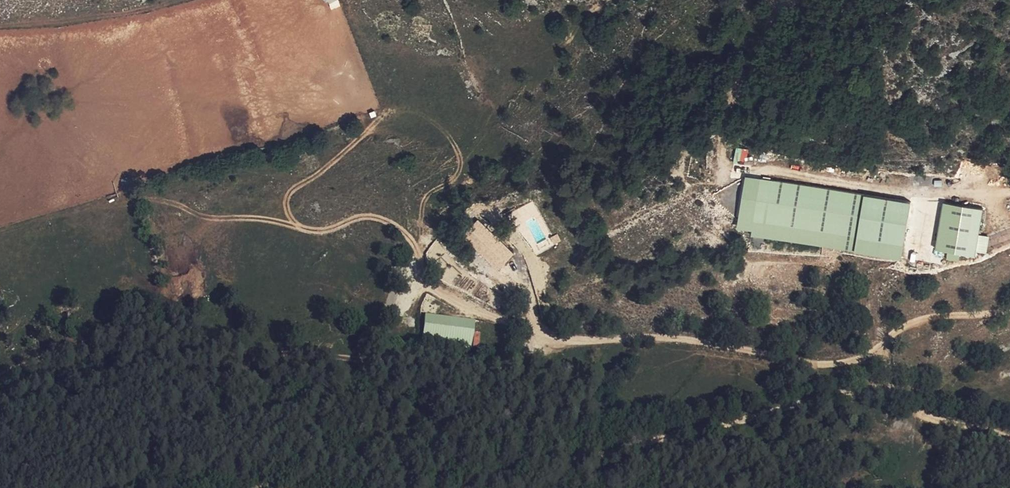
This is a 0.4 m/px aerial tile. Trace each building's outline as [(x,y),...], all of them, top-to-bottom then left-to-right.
[(329,10),(340,6),(338,0),(325,0),(329,10)] [(737,148),(735,159),(745,162),(748,150),(737,148)] [(765,180),(761,220),(916,243),(920,205),(765,180)] [(498,270),(513,254),(477,220),(462,236),(498,270)] [(427,319),(423,342),(499,354),(503,330),(427,319)]
